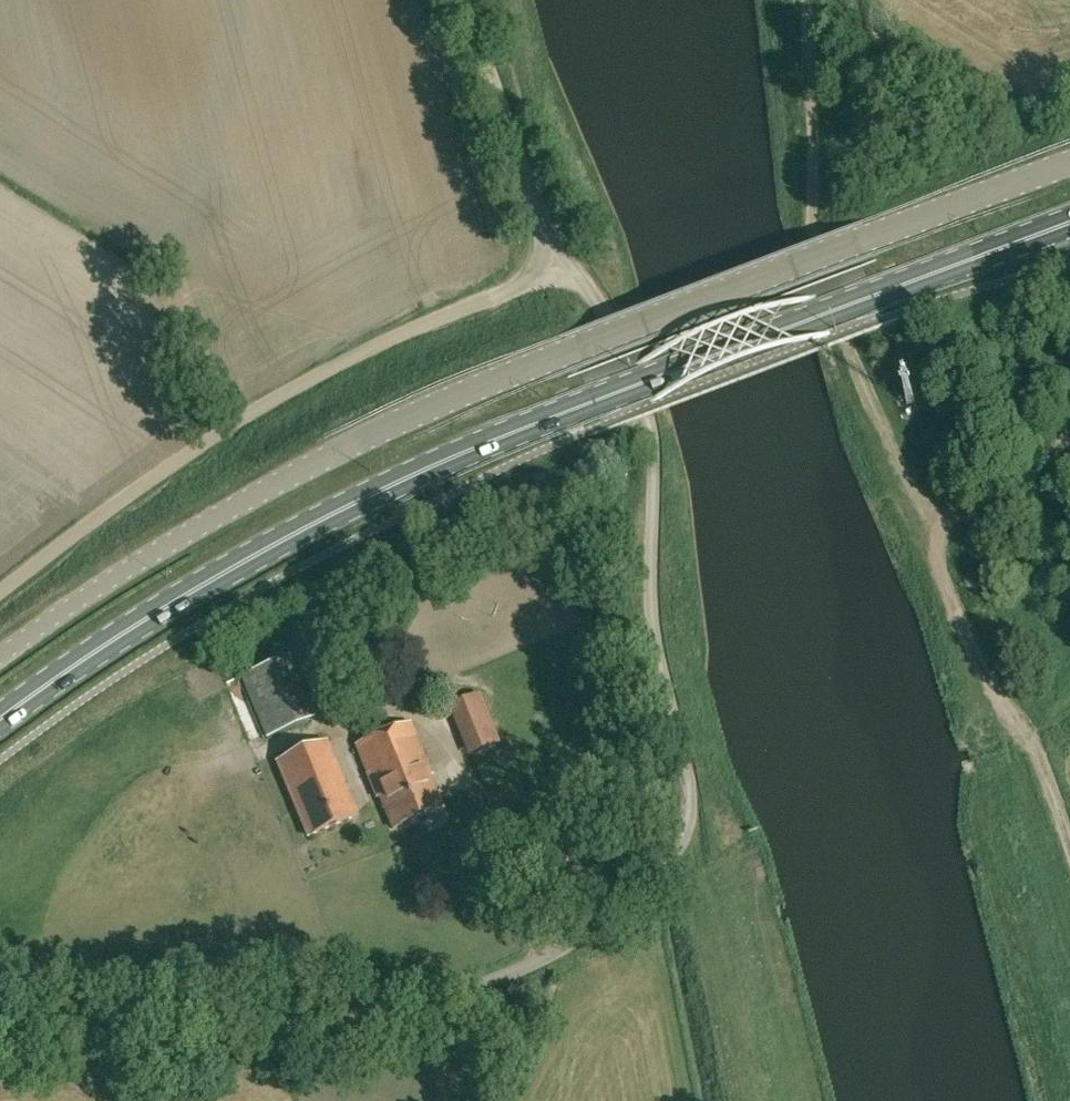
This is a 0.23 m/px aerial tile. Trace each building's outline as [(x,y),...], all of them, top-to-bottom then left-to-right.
[(480,697),(454,706),(472,753),(498,743),(480,697)] [(394,829),(442,808),(433,785),(436,784),(410,723),(356,745),(382,809),(385,808),(394,829)] [(358,816),(328,739),(276,759),(306,836),(358,816)]
